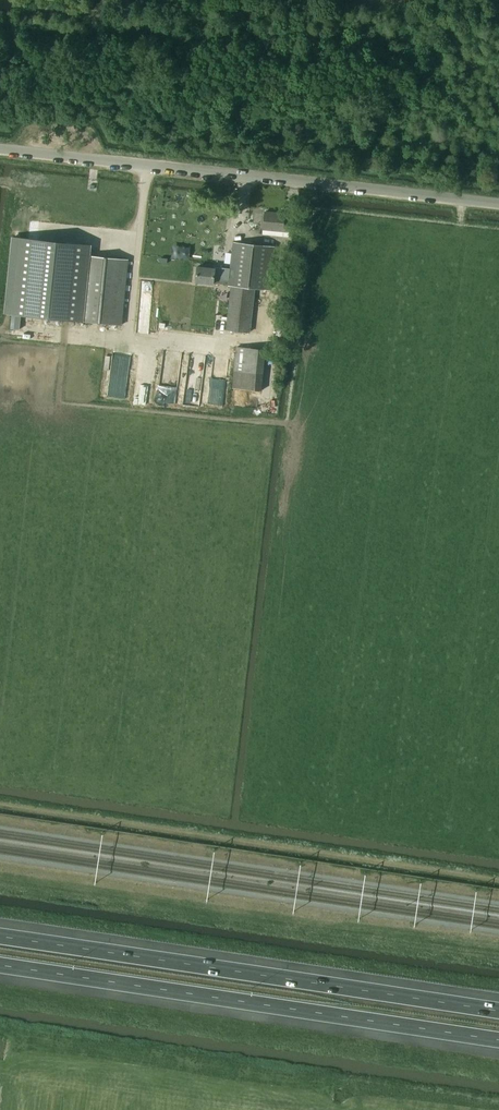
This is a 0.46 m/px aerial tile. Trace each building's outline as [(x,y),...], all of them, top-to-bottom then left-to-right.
[(289,232),(290,214),(265,212),(263,229),(289,232)] [(129,259),(91,255),(92,244),(12,237),(4,314),(122,325),(129,259)] [(250,332),(256,289),(270,290),(275,246),(233,242),(229,279),(228,285),(228,286),(230,286),(226,329),(250,332)] [(197,267),(196,281),(213,283),(228,285),(229,279),(214,277),(215,269),(197,267)] [(233,388),(262,391),(266,349),(236,347),(233,388)] [(158,401),(175,403),(180,354),(162,353),(158,401)] [(125,398),(130,357),(111,355),(107,396),(125,398)] [(184,404),(197,405),(201,365),(188,364),(184,404)]
